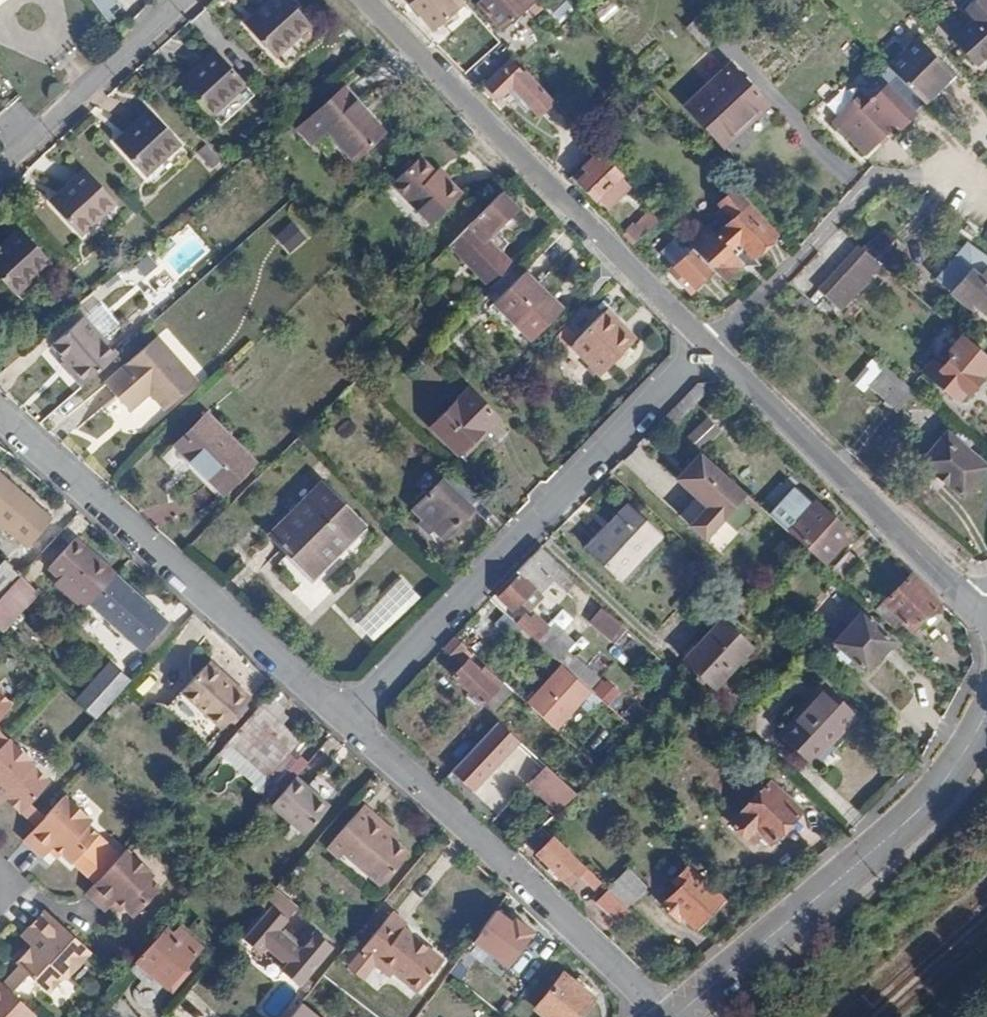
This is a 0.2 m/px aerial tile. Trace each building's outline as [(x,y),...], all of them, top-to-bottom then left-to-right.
[(106,16),(122,5),(119,0),(94,0),(106,16)] [(276,56),(310,26),(287,0),(274,0),(248,24),(276,56)] [(433,30),(456,11),(448,0),(409,0),(433,30)] [(478,3),(503,28),(525,7),(534,16),(542,8),(535,0),(534,0),(532,1),(532,0),(481,0),(478,3)] [(550,9),(561,21),(572,11),(562,0),(560,0),(550,9)] [(986,15),(986,0),(977,0),(975,1),(986,15)] [(953,38),(973,60),(978,57),(981,59),(986,54),(986,15),(975,1),(965,11),(973,21),(953,38)] [(915,39),(887,67),(923,102),(951,74),(915,39)] [(183,82),(211,115),(244,86),(215,53),(183,82)] [(510,91),(538,120),(553,107),(511,62),(485,86),(498,101),(510,91)] [(684,104),(721,145),(765,103),(727,64),(684,104)] [(887,67),(886,67),(877,76),(885,84),(861,108),(853,100),(833,119),(864,152),(895,122),(899,125),(923,102),(887,67)] [(326,130),(353,160),(384,133),(345,88),(299,129),(311,143),(326,130)] [(117,141),(145,175),(179,144),(151,111),(117,141)] [(560,114),(566,121),(570,117),(565,111),(560,114)] [(587,147),(591,152),(598,146),(593,141),(587,147)] [(403,172),(441,212),(472,183),(458,169),(454,172),(430,147),(403,172)] [(630,187),(619,175),(599,154),(585,168),(583,166),(573,176),(594,198),(595,197),(606,209),(630,187)] [(51,201),(80,234),(113,203),(85,171),(51,201)] [(711,227),(691,245),(694,249),(715,271),(725,282),(776,235),(734,190),(720,203),(728,212),(734,219),(718,234),(711,227)] [(451,242),(494,286),(514,267),(500,254),(485,239),(494,230),(517,208),(502,192),(451,242)] [(653,205),(623,234),(634,245),(664,216),(653,205)] [(728,212),(711,227),(718,234),(734,219),(728,212)] [(279,234),(290,249),(304,240),(293,225),(279,234)] [(975,235),(964,226),(959,231),(972,240),(975,235)] [(14,294),(47,263),(18,230),(0,247),(0,278),(14,294)] [(485,239),(500,254),(509,244),(494,230),(485,239)] [(864,248),(881,263),(906,245),(889,231),(864,248)] [(859,245),(819,290),(842,310),(881,263),(864,248),(859,245)] [(694,249),(670,271),(682,283),(687,280),(695,288),(715,271),(694,249)] [(979,262),(972,268),(974,270),(980,263),(979,262)] [(951,292),(966,304),(970,300),(982,309),(986,303),(986,269),(980,263),(974,270),(972,268),(951,292)] [(523,274),(493,305),(530,343),(561,312),(523,274)] [(103,302),(90,314),(111,336),(123,325),(103,302)] [(604,312),(619,327),(623,323),(608,309),(604,312)] [(604,312),(576,342),(589,355),(585,358),(601,375),(637,337),(623,323),(619,327),(604,312)] [(45,350),(65,373),(62,375),(76,392),(109,362),(97,349),(98,345),(77,322),(45,350)] [(159,334),(106,380),(130,408),(151,391),(166,408),(198,379),(159,334)] [(942,364),(934,358),(932,361),(924,369),(923,371),(954,397),(962,388),(968,392),(982,377),(978,373),(986,362),(986,355),(965,336),(951,352),(952,354),(942,364)] [(573,345),(585,358),(589,355),(576,342),(573,345)] [(14,361),(3,349),(0,351),(0,373),(14,361)] [(916,362),(924,369),(932,361),(923,355),(916,362)] [(895,391),(886,403),(899,414),(918,393),(891,370),(882,380),(895,391)] [(698,384),(663,421),(671,428),(704,393),(712,401),(726,388),(719,381),(698,384)] [(468,390),(429,429),(458,457),(483,432),(486,435),(499,421),(468,390)] [(178,444),(212,480),(243,449),(208,414),(178,444)] [(704,415),(687,432),(702,447),(719,429),(704,415)] [(925,461),(963,494),(986,466),(986,464),(950,433),(925,461)] [(692,448),(665,477),(692,501),(675,519),(698,540),(741,492),(692,448)] [(243,449),(212,480),(225,493),(255,462),(243,449)] [(11,480),(0,472),(0,493),(11,480)] [(443,480),(473,510),(482,501),(450,472),(443,480)] [(26,542),(50,517),(11,480),(0,493),(0,520),(26,542)] [(443,480),(414,512),(423,520),(419,525),(429,535),(434,531),(444,540),(473,510),(443,480)] [(321,486),(270,536),(303,569),(318,555),(326,563),(362,526),(321,486)] [(791,532),(825,563),(851,534),(818,504),(791,532)] [(629,510),(588,553),(622,584),(663,541),(629,510)] [(51,566),(89,602),(114,576),(76,540),(51,566)] [(531,559),(548,577),(559,566),(540,548),(531,559)] [(520,577),(500,598),(514,613),(524,602),(533,593),(537,598),(553,581),(548,577),(531,559),(517,573),(520,577)] [(0,568),(0,595),(17,577),(21,573),(7,560),(0,568)] [(874,611),(894,629),(903,621),(912,629),(939,602),(911,574),(874,611)] [(98,609),(128,638),(154,612),(114,576),(89,602),(83,608),(91,616),(98,609)] [(0,595),(0,610),(12,621),(36,595),(17,577),(0,595)] [(524,602),(533,612),(542,603),(537,598),(533,593),(524,602)] [(836,641),(867,669),(894,639),(863,611),(836,641)] [(591,624),(608,643),(620,630),(618,628),(602,612),(591,624)] [(495,624),(511,640),(522,629),(518,625),(506,614),(495,624)] [(522,629),(559,663),(565,657),(572,649),(552,628),(545,635),(526,617),(518,625),(522,629)] [(456,636),(464,643),(472,635),(467,631),(469,629),(466,626),(456,636)] [(730,628),(692,669),(722,696),(760,655),(730,628)] [(455,638),(443,651),(463,670),(454,679),(482,705),(500,686),(484,672),(481,674),(469,664),(475,657),(455,638)] [(559,663),(564,668),(565,669),(572,663),(565,657),(559,663)] [(567,671),(591,693),(600,683),(578,660),(567,671)] [(113,661),(76,700),(96,718),(132,679),(113,661)] [(210,666),(184,693),(170,708),(211,745),(224,730),(251,698),(240,687),(237,690),(210,666)] [(564,668),(528,706),(555,730),(591,693),(567,671),(565,669),(564,668)] [(13,704),(0,692),(0,718),(13,704)] [(833,696),(791,742),(829,776),(872,730),(833,696)] [(152,719),(160,726),(171,714),(162,707),(152,719)] [(228,744),(267,778),(300,741),(261,707),(228,744)] [(452,771),(450,772),(471,792),(518,743),(506,732),(498,724),(486,736),(470,752),(452,771)] [(23,839),(42,858),(49,851),(52,848),(60,855),(70,864),(72,862),(95,885),(86,894),(105,913),(112,906),(116,902),(124,910),(133,918),(162,890),(150,879),(154,875),(127,851),(103,875),(81,854),(99,835),(88,824),(92,821),(65,796),(45,816),(30,802),(51,782),(34,765),(35,763),(0,730),(0,749),(1,750),(0,750),(0,793),(5,798),(20,813),(22,812),(37,826),(23,839)] [(534,791),(557,813),(576,796),(550,772),(545,768),(529,786),(534,791)] [(582,774),(575,781),(582,787),(589,780),(582,774)] [(271,807),(303,835),(328,807),(296,778),(271,807)] [(770,781),(731,822),(747,838),(756,829),(770,842),(801,809),(770,781)] [(327,847),(339,859),(343,854),(379,887),(406,855),(392,842),(370,823),(374,818),(364,808),(327,847)] [(396,836),(374,818),(370,823),(392,842),(396,836)] [(535,854),(567,886),(578,877),(591,891),(599,883),(585,869),(583,871),(543,831),(528,845),(536,853),(535,854)] [(49,851),(57,859),(60,855),(52,848),(49,851)] [(613,878),(633,898),(644,887),(624,867),(613,878)] [(666,911),(678,922),(683,918),(692,927),(719,898),(692,872),(678,887),(684,892),(666,911)] [(605,886),(611,892),(625,905),(633,898),(613,878),(605,886)] [(271,893),(292,912),(297,906),(275,888),(271,893)] [(601,902),(619,920),(630,909),(625,905),(611,892),(601,902)] [(267,912),(243,939),(257,951),(263,945),(287,965),(300,950),(276,929),(293,912),(271,893),(260,906),(267,912)] [(112,906),(120,914),(124,910),(116,902),(112,906)] [(546,931),(526,912),(520,918),(508,906),(480,937),(512,967),(546,931)] [(35,1016),(11,994),(28,976),(47,994),(63,978),(65,979),(89,955),(45,912),(27,929),(38,940),(32,947),(15,963),(18,967),(2,985),(0,983),(0,1016),(35,1016)] [(358,952),(373,965),(390,979),(393,976),(412,992),(439,960),(404,929),(407,926),(391,913),(358,952)] [(166,928),(135,963),(169,992),(191,968),(187,964),(200,949),(206,941),(189,927),(186,932),(179,926),(172,933),(166,928)] [(21,936),(32,947),(38,940),(27,929),(21,936)] [(200,949),(213,960),(219,953),(206,941),(200,949)] [(472,942),(450,972),(462,982),(485,951),(472,942)] [(348,964),(347,967),(361,978),(373,965),(358,952),(348,964)] [(535,1008),(546,1016),(576,1016),(592,998),(562,974),(535,1008)] [(140,1016),(127,998),(109,1011),(113,1016),(140,1016)]
